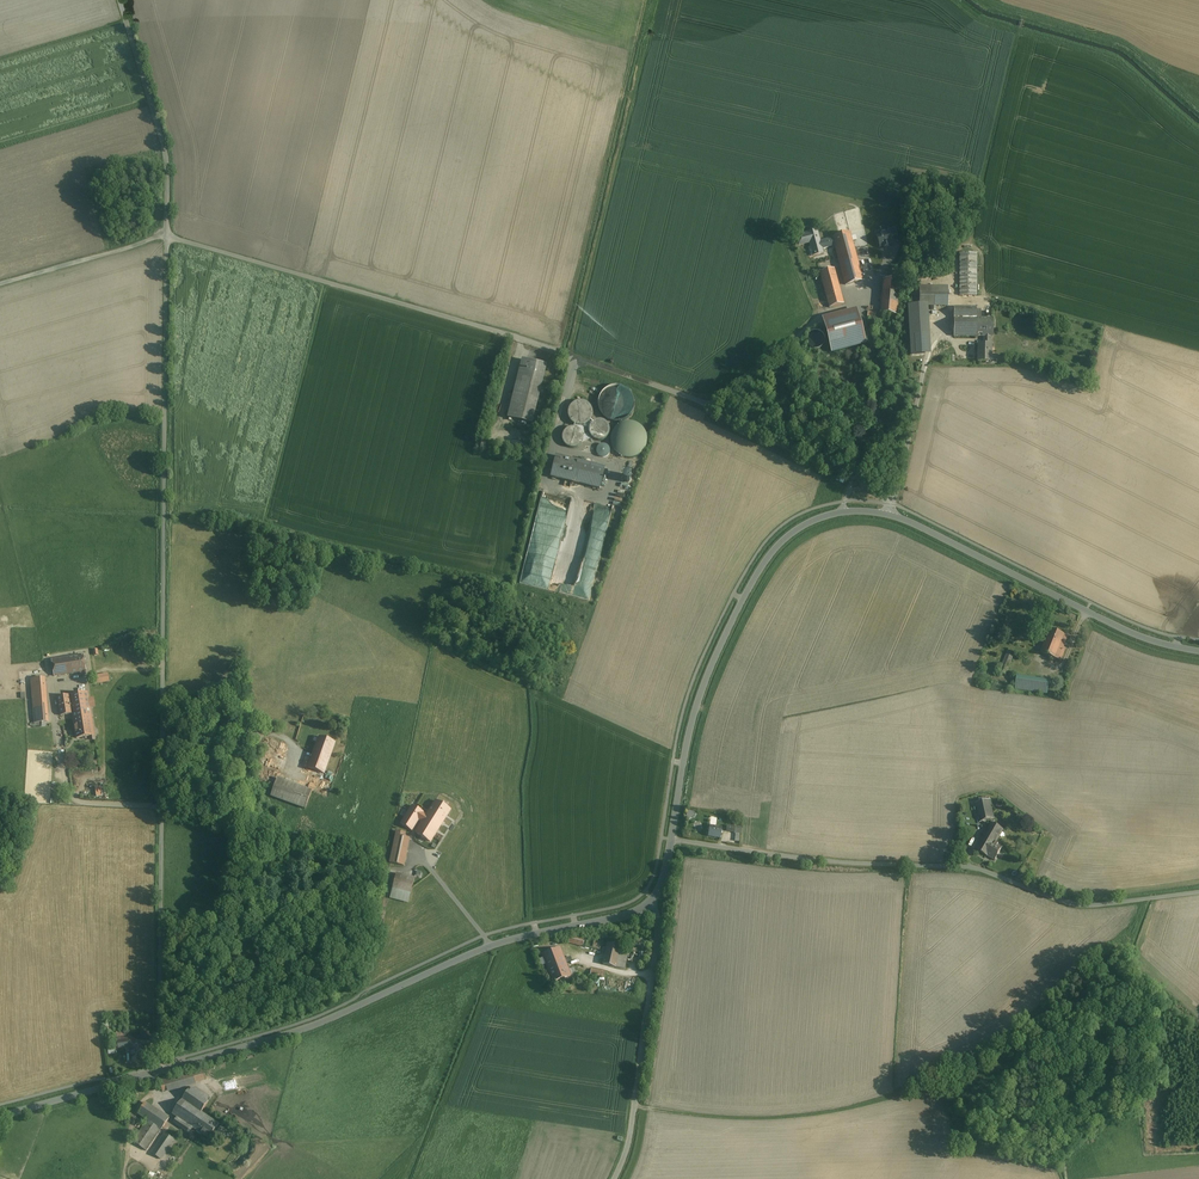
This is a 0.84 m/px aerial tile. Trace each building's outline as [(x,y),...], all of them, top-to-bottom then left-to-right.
[(822,249),(835,245),(833,238),(820,241),(817,230),(807,232),(807,233),(796,236),(798,246),(810,242),(811,247),(809,247),(811,256),(823,253),(822,249)] [(850,232),(833,237),(833,238),(835,245),(846,285),(863,280),(850,232)] [(878,248),(893,244),(890,232),(878,235),(879,239),(876,240),(878,248)] [(977,253),(960,253),(960,295),(977,295),(977,253)] [(834,268),(820,272),(829,308),(843,304),(834,268)] [(895,280),(883,279),(881,313),(890,313),(890,323),(897,323),(901,273),(895,273),(895,280)] [(919,305),(919,306),(922,306),(948,305),(948,284),(919,284),(919,305)] [(925,350),(922,306),(919,306),(919,305),(909,305),(911,350),(925,350)] [(954,307),(954,336),(984,336),(991,336),(992,336),(993,319),(976,319),(976,307),(954,307)] [(846,316),(836,319),(824,322),(832,353),(845,349),(854,346),(865,344),(856,313),(846,316)] [(984,345),(978,344),(978,362),(991,362),(991,363),(997,363),(997,356),(991,356),(991,345),(984,345)] [(547,365),(522,359),(507,418),(532,424),(547,365)] [(600,412),(605,418),(611,421),(617,422),(624,420),(630,416),(633,410),(635,403),(633,396),(628,390),(622,387),(614,386),(607,389),(602,393),(599,399),(598,406),(600,412)] [(573,424),(575,425),(576,425),(577,426),(579,426),(581,426),(583,426),(585,425),(587,424),(589,423),(590,421),(591,419),(592,417),(593,415),(593,413),(593,411),(592,409),(591,407),(590,405),(588,404),(587,403),(585,402),(583,401),(580,401),(578,401),(576,402),(574,403),(573,404),(571,405),(570,407),(569,409),(568,411),(568,413),(568,415),(568,417),(569,419),(570,421),(572,422),(573,424)] [(590,436),(591,437),(593,439),(594,440),(596,440),(598,441),(600,441),(602,440),(604,440),(606,439),(607,437),(608,436),(609,434),(610,432),(610,430),(610,428),(609,426),(608,424),(607,423),(605,421),(603,420),(601,420),(599,420),(597,420),(595,420),(594,421),(592,423),(591,424),(590,426),(589,428),(589,430),(589,432),(589,434),(590,436)] [(576,425),(575,428),(577,428),(579,429),(580,430),(581,432),(582,434),(583,435),(583,437),(583,439),(583,441),(582,442),(583,442),(591,437),(590,436),(589,434),(589,432),(589,430),(589,428),(590,426),(591,424),(592,423),(590,421),(589,423),(587,424),(585,425),(583,426),(581,426),(579,426),(577,426),(576,425)] [(614,429),(613,431),(612,433),(611,435),(611,437),(611,440),(611,442),(611,444),(612,446),(613,449),(614,451),(615,452),(617,454),(619,455),(621,457),(623,457),(625,458),(628,458),(630,458),(632,458),(635,457),(637,456),(639,455),(641,454),(642,452),(644,450),(645,448),(646,446),(647,444),(647,442),(647,439),(647,437),(646,435),(645,433),(644,430),(643,429),(641,427),(640,425),(638,424),(635,423),(633,422),(631,422),(629,422),(626,422),(624,422),(622,423),(620,424),(618,426),(616,427),(614,429)] [(577,428),(575,428),(573,427),(571,427),(569,428),(567,429),(566,430),(564,431),(563,433),(563,435),(562,436),(562,438),(562,440),(563,442),(564,444),(565,445),(567,447),(568,448),(570,448),(572,448),(574,448),(576,448),(578,447),(579,446),(581,445),(582,443),(582,442),(583,441),(583,439),(583,437),(583,435),(582,434),(581,432),(580,430),(579,429),(577,428)] [(596,450),(596,451),(597,453),(597,454),(598,456),(599,457),(601,457),(602,458),(604,458),(605,457),(607,457),(608,456),(609,455),(609,453),(610,452),(610,450),(610,449),(609,448),(608,446),(607,445),(606,445),(604,444),(603,444),(601,444),(600,445),(599,446),(598,447),(597,448),(596,450)] [(605,468),(556,456),(551,477),(600,489),(605,468)] [(1066,635),(1051,629),(1041,652),(1061,661),(1066,649),(1061,647),(1066,635)] [(1015,653),(1008,650),(999,672),(1006,675),(1015,653)] [(84,655),(52,660),(54,676),(86,671),(84,655)] [(111,673),(99,675),(100,683),(112,681),(111,673)] [(1049,682),(1018,677),(1016,689),(1047,693),(1049,682)] [(45,678),(31,679),(32,688),(36,688),(38,714),(47,714),(45,678)] [(58,697),(60,715),(72,714),(90,711),(88,693),(58,697)] [(90,711),(72,714),(76,738),(94,736),(90,711)] [(320,737),(308,768),(324,774),(335,743),(320,737)] [(312,792),(278,779),(271,796),(305,809),(312,792)] [(993,799),(975,803),(979,822),(997,817),(993,799)] [(436,801),(427,815),(441,824),(450,810),(436,801)] [(427,815),(412,806),(401,823),(412,830),(418,820),(422,822),(416,832),(430,841),(441,824),(427,815)] [(690,819),(691,816),(694,817),(696,813),(688,810),(685,817),(690,819)] [(991,823),(976,849),(987,856),(996,842),(1003,830),(992,823),(991,823)] [(722,828),(710,826),(708,836),(720,837),(722,828)] [(406,833),(396,831),(390,863),(404,866),(410,839),(405,838),(406,833)] [(1003,846),(996,842),(987,856),(995,860),(1003,846)] [(414,878),(396,874),(391,898),(408,902),(414,878)] [(569,935),(567,943),(604,951),(607,937),(598,936),(597,941),(569,935)] [(629,949),(608,944),(603,964),(624,970),(629,949)] [(560,948),(543,954),(547,965),(551,974),(567,969),(560,948)] [(547,965),(543,954),(539,956),(542,966),(547,965)] [(567,969),(551,974),(553,981),(569,976),(567,969)] [(117,1041),(118,1048),(129,1046),(128,1040),(117,1041)] [(142,1049),(131,1049),(132,1062),(142,1061),(142,1049)] [(190,1089),(173,1114),(179,1118),(176,1122),(186,1129),(189,1130),(191,1127),(201,1112),(208,1102),(190,1089)] [(169,1119),(146,1103),(138,1114),(147,1120),(133,1142),(146,1151),(161,1129),(162,1130),(169,1119)] [(201,1112),(191,1127),(209,1139),(219,1125),(201,1112)] [(165,1133),(152,1153),(160,1159),(174,1139),(165,1133)]
